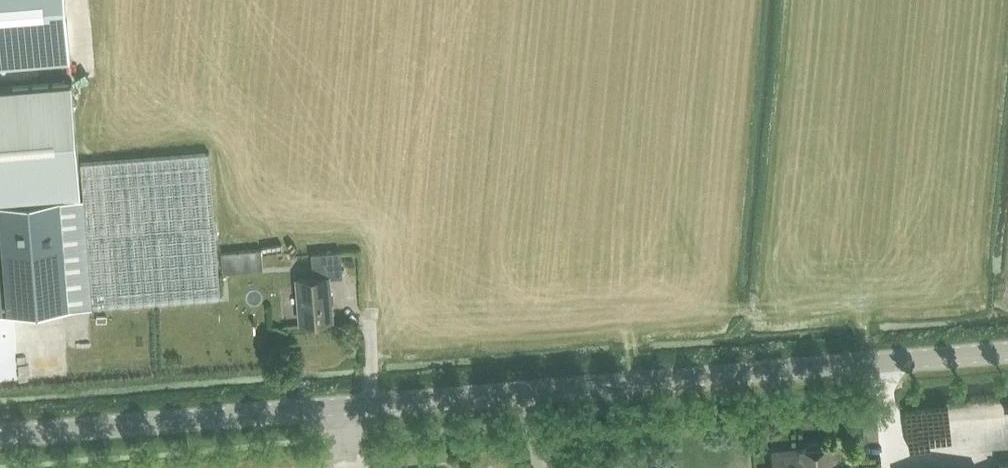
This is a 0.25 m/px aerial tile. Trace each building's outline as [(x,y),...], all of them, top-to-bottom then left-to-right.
[(70,57),(66,0),(0,0),(0,63),(70,57)] [(70,82),(0,88),(0,200),(64,195),(64,201),(81,200),(80,193),(70,82)] [(93,307),(93,308),(221,298),(209,153),(81,164),(84,199),(93,307)] [(84,199),(81,200),(64,201),(0,206),(0,209),(0,211),(0,231),(2,231),(8,314),(93,307),(84,199)] [(298,279),(302,321),(334,319),(330,276),(343,275),(341,251),(312,254),(314,278),(298,279)] [(773,454),(774,467),(840,467),(838,446),(824,447),(822,446),(820,445),(818,444),(816,444),(814,444),(812,445),(810,446),(808,447),(807,448),(802,449),(802,452),(773,454)]
